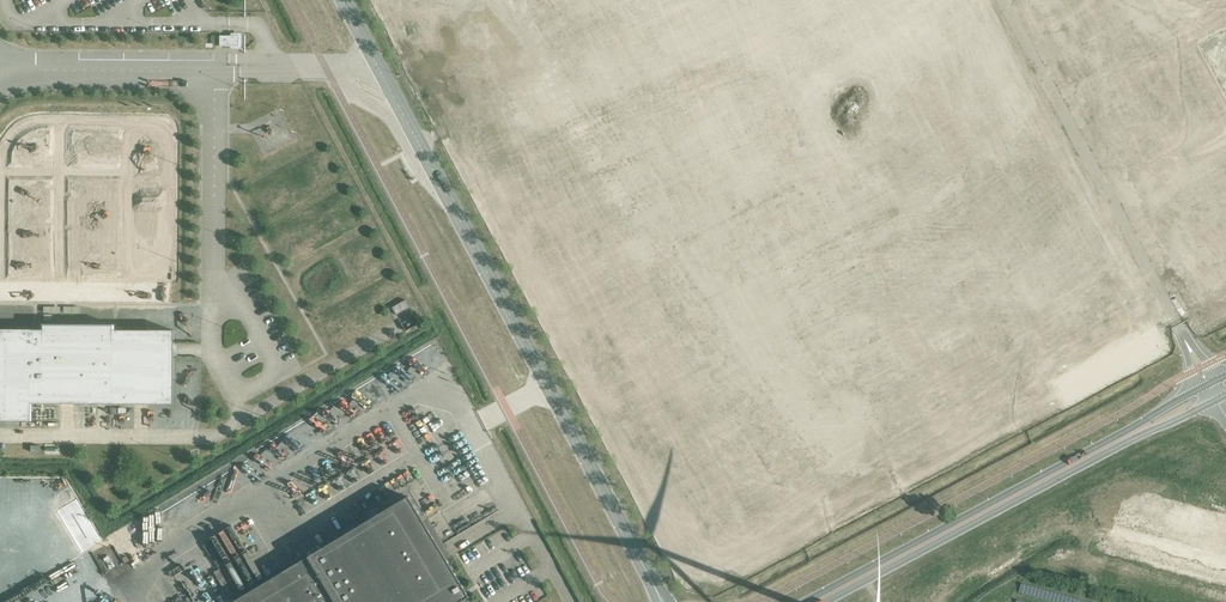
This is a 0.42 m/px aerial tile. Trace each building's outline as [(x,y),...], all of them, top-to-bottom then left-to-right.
[(239,46),(239,36),(220,36),(220,46),(239,46)] [(396,315),(410,307),(406,300),(392,307),(396,315)] [(174,330),(115,330),(115,325),(43,324),(43,330),(0,329),(0,421),(32,421),(32,404),(174,404),(174,330)] [(234,601),(235,601),(472,601),(470,599),(468,597),(469,597),(408,496),(371,519),(234,601)]
